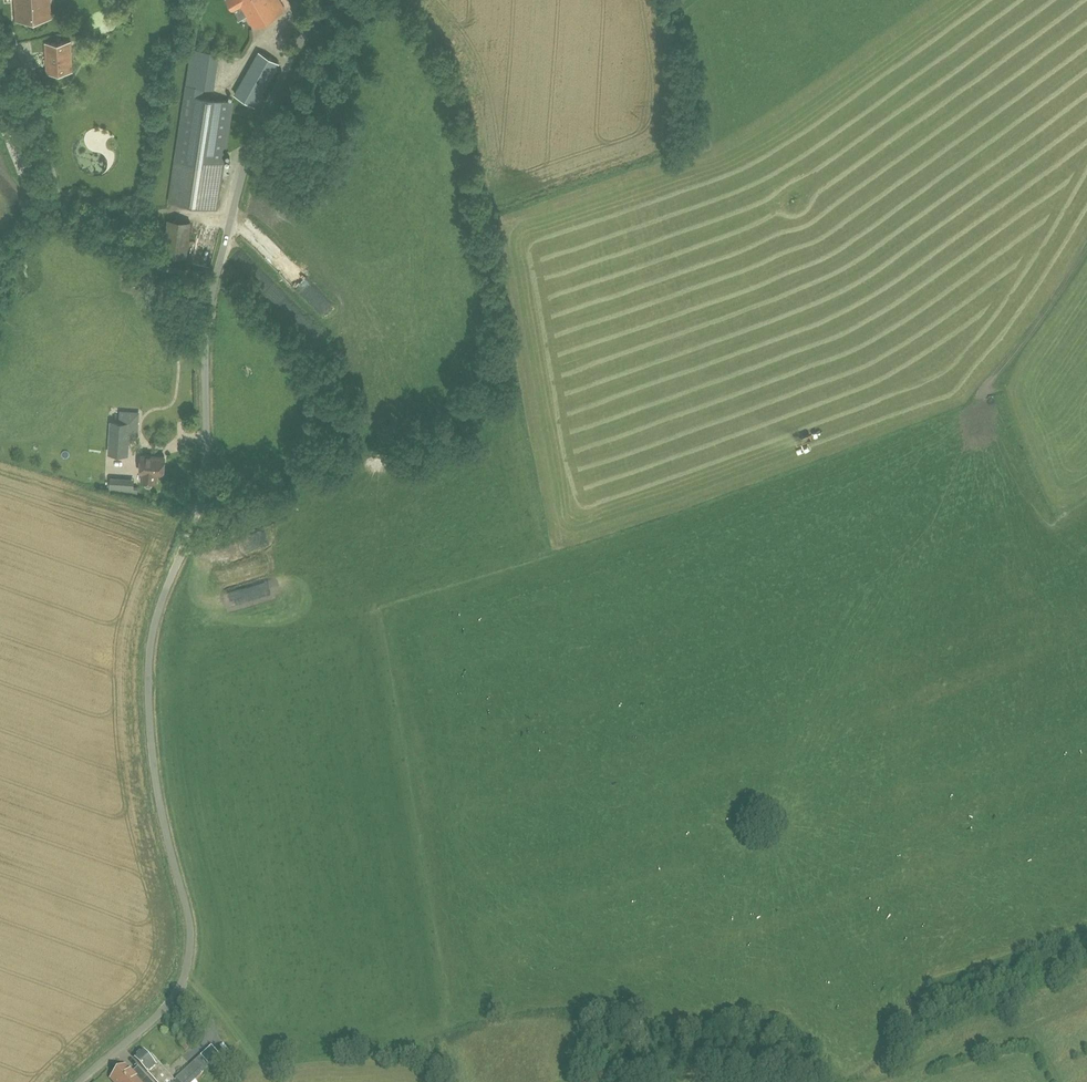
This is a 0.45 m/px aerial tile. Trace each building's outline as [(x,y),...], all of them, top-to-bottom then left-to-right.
[(16,20),(51,17),(50,0),(14,0),(16,20)] [(232,10),(241,5),(254,28),(264,22),(251,1),(252,0),(226,0),(232,10)] [(285,9),(279,0),(252,0),(251,1),(264,22),(285,9)] [(45,42),(47,73),(72,71),(71,41),(45,42)] [(11,44),(0,50),(0,54),(7,68),(20,61),(11,44)] [(259,52),(235,94),(254,105),(278,63),(259,52)] [(218,211),(224,170),(234,100),(202,96),(203,87),(186,84),(168,204),(218,211)] [(164,256),(187,259),(191,221),(168,219),(164,256)] [(138,413),(121,412),(120,422),(112,422),(110,452),(127,453),(128,433),(136,434),(138,413)] [(152,482),(156,482),(156,473),(163,473),(164,456),(141,454),(140,472),(142,472),(142,481),(145,481),(145,484),(147,486),(150,486),(152,484),(152,482)] [(124,493),(125,478),(111,477),(109,492),(124,493)] [(212,1046),(175,1078),(179,1081),(193,1081),(197,1078),(222,1056),(212,1046)] [(135,1058),(156,1081),(174,1081),(175,1081),(152,1055),(149,1057),(143,1050),(135,1058)] [(126,1066),(112,1079),(115,1081),(140,1081),(126,1066)]
